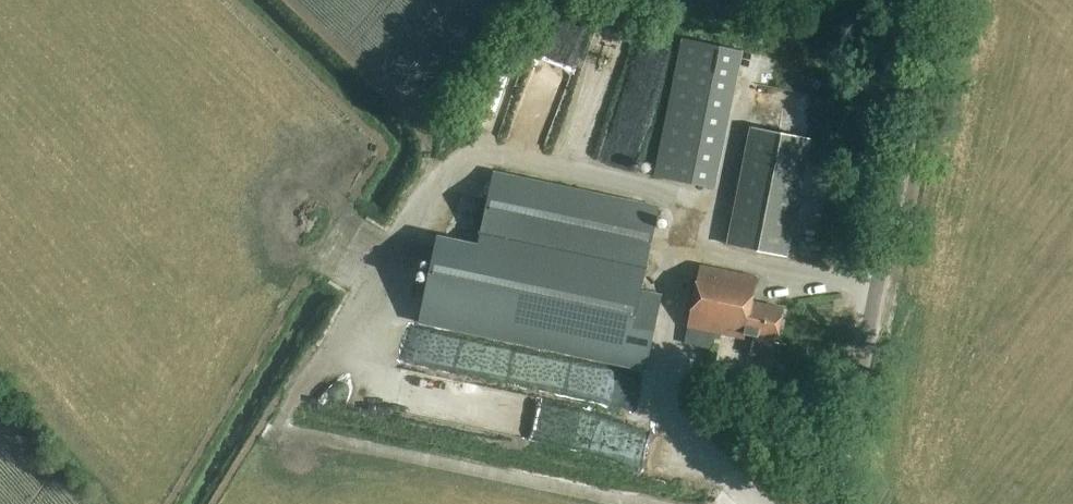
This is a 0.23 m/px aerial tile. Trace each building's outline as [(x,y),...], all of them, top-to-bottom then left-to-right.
[(715,188),(737,77),(742,51),(734,49),(726,48),(681,39),(676,65),(655,176),(715,188)] [(754,125),(729,250),(788,262),(801,196),(807,197),(814,163),(808,162),(813,136),(754,125)] [(658,209),(492,173),(479,240),(435,233),(418,321),(646,372),(661,293),(639,289),(658,209)] [(744,333),(777,340),(784,308),(752,301),(757,277),(699,265),(685,327),(743,339),(744,333)] [(731,375),(717,372),(714,390),(727,393),(731,375)] [(599,450),(613,428),(594,416),(580,437),(599,450)]
